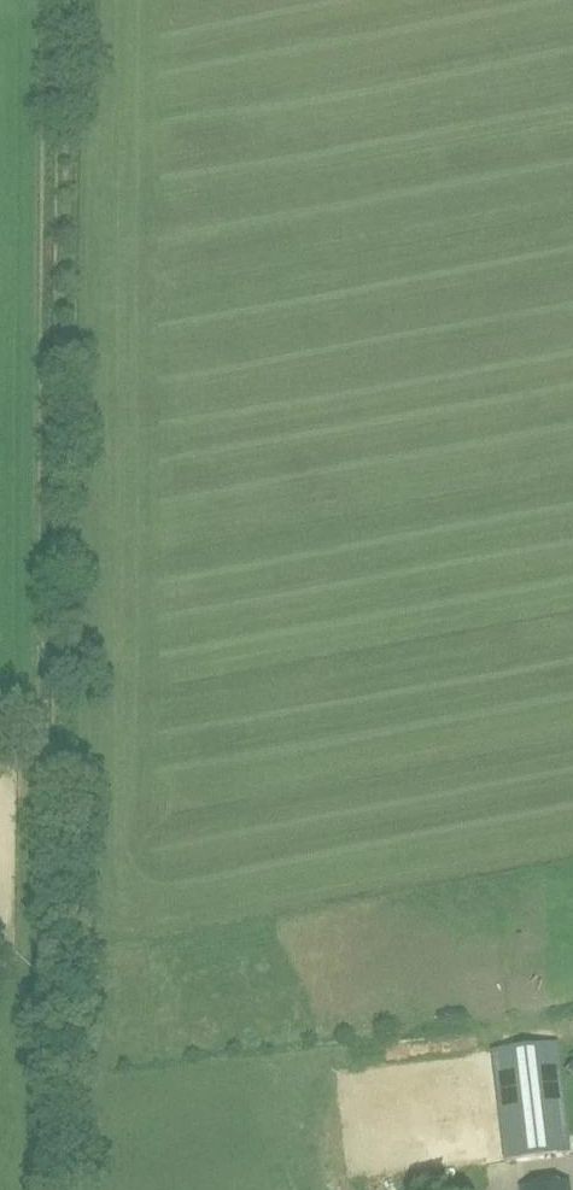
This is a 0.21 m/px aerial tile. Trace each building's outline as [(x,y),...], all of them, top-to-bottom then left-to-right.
[(565,1153),(553,1044),(488,1050),(501,1160),(565,1153)]
